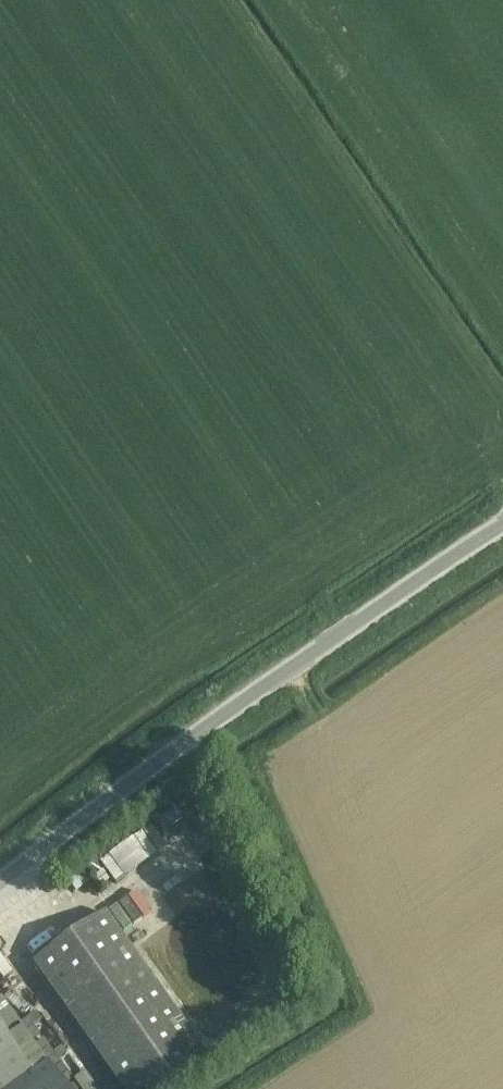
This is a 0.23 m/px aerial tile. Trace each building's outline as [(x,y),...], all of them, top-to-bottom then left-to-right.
[(141,834),(134,839),(149,861),(157,855),(141,834)] [(110,856),(101,863),(117,884),(125,878),(110,856)] [(137,890),(106,911),(121,933),(152,912),(137,890)] [(45,983),(120,1088),(161,1088),(207,1057),(118,931),(106,913),(32,965),(45,983)] [(48,1062),(47,1063),(1,999),(0,1000),(0,1088),(67,1088),(48,1062)]
